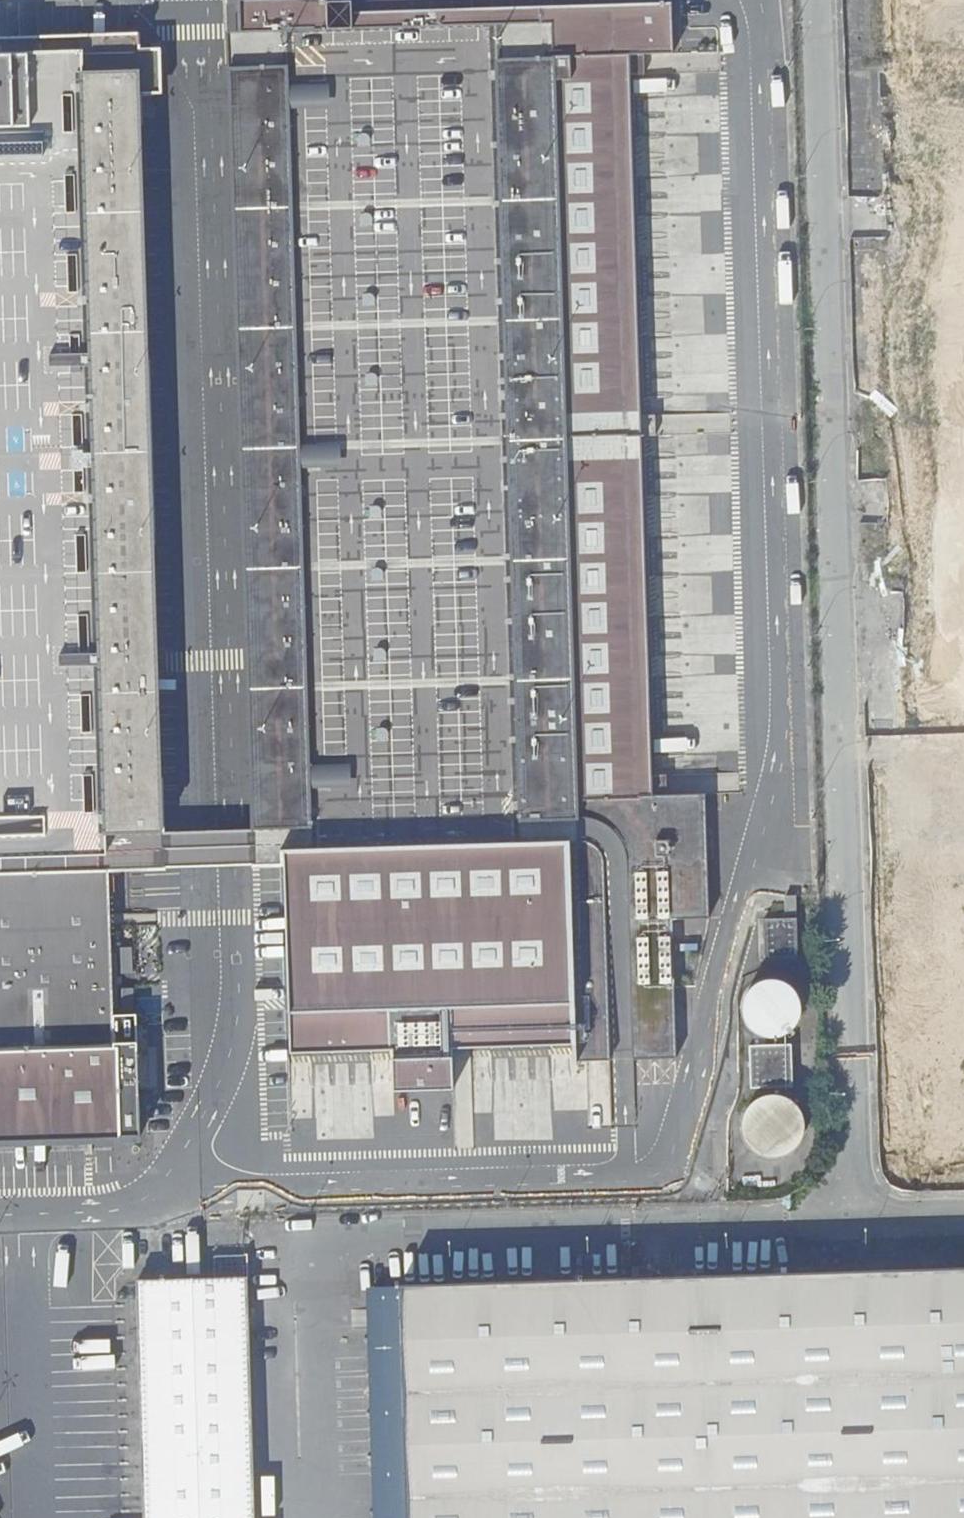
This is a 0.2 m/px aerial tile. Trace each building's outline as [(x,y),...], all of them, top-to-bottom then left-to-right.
[(238,31),(263,849),(284,848),(285,864),(290,1053),(393,1050),(394,1090),(454,1088),(453,1047),(573,1043),(574,1060),(621,1059),(677,1057),(673,919),(709,917),(706,793),(653,794),(631,55),(673,54),(671,2),(457,8),(354,11),(354,0),(237,0),(238,31)] [(457,8),(671,2),(671,0),(521,0),(457,8)] [(252,865),(285,864),(284,848),(263,849),(238,31),(227,31),(251,831),(252,865)] [(113,1018),(109,893),(108,870),(115,869),(164,868),(163,833),(141,93),(156,92),(155,81),(156,72),(158,72),(158,49),(78,50),(79,66),(0,69),(0,1142),(140,1137),(135,1017),(113,1018)] [(963,170),(963,65),(888,68),(892,172),(963,170)] [(896,354),(897,407),(963,406),(963,353),(896,354)] [(905,626),(907,726),(963,725),(963,625),(905,626)] [(796,889),(785,889),(786,913),(797,913),(796,889)] [(797,916),(764,917),(766,958),(798,957),(797,916)] [(792,1043),(750,1045),(751,1087),(794,1086),(792,1043)] [(780,1092),(774,1091),(769,1092),(764,1093),(760,1095),(755,1097),(751,1101),(748,1104),(745,1108),(743,1113),(742,1118),(741,1123),(741,1128),(743,1133),(745,1138),(747,1142),(750,1146),(754,1150),(758,1152),(763,1155),(768,1156),(773,1156),(778,1156),(783,1155),(788,1153),(792,1150),(796,1147),(800,1143),(802,1139),(805,1134),(806,1129),(806,1124),(806,1119),(805,1114),(803,1110),(800,1105),(797,1101),(793,1098),(789,1095),(784,1093),(780,1092)] [(400,1287),(407,1517),(963,1517),(963,1268),(400,1287)] [(144,1517),(255,1517),(247,1277),(136,1280),(144,1517)] [(400,1287),(366,1287),(373,1517),(407,1517),(400,1287)]
